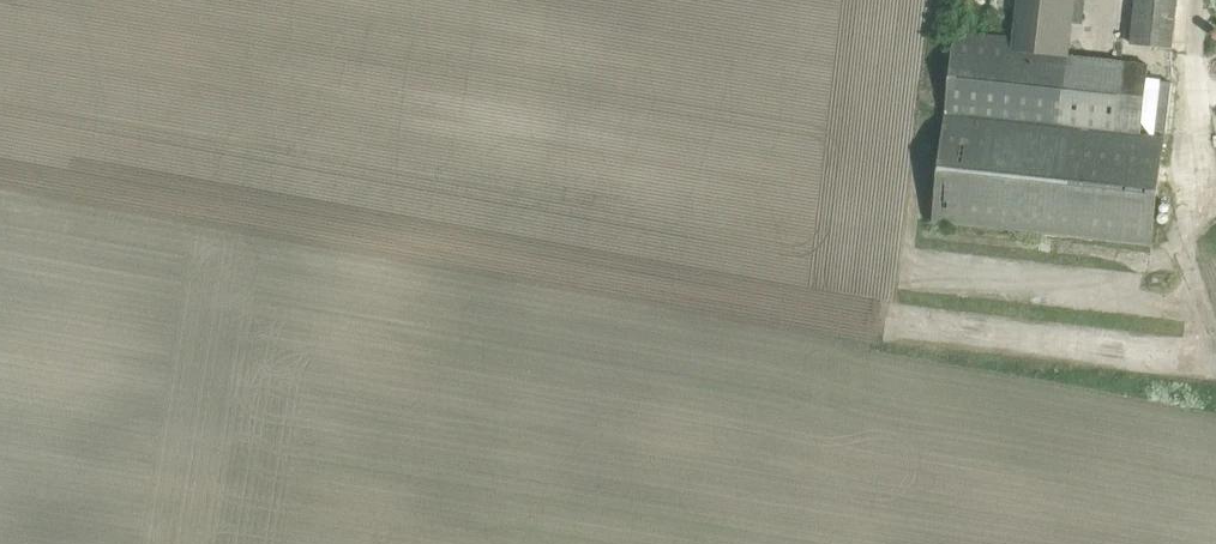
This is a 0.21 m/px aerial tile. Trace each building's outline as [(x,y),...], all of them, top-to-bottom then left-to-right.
[(1143,135),(1141,135),(1146,80),(1158,81),(1160,65),(1068,55),(1074,0),(1019,0),(1015,37),(955,31),(935,222),(1153,245),(1162,149),(1142,148),(1143,135)] [(1138,45),(1181,47),(1184,0),(1141,0),(1138,45)]
